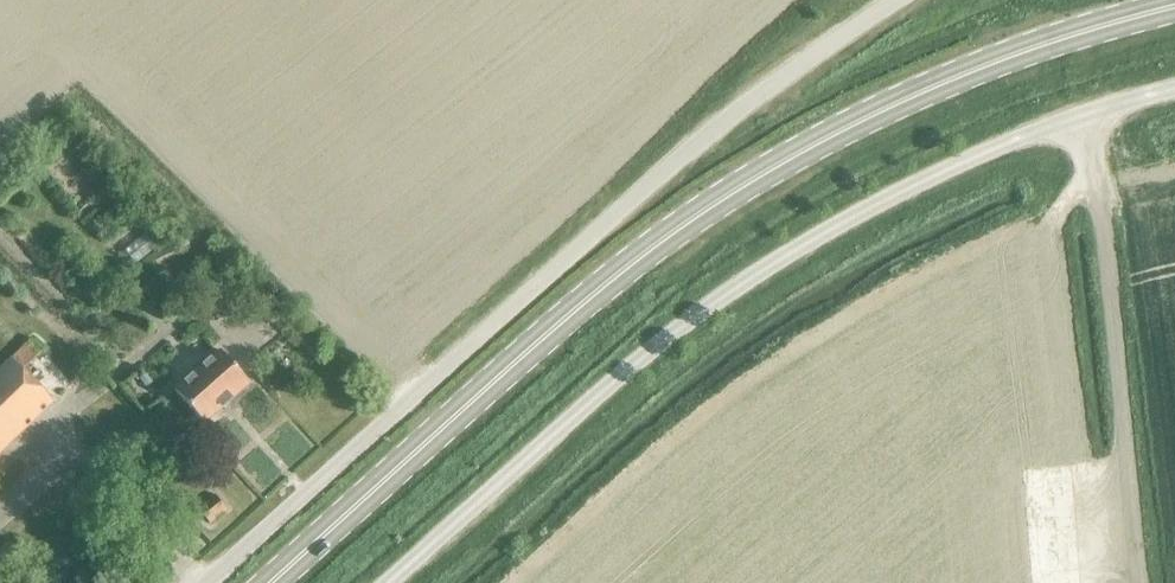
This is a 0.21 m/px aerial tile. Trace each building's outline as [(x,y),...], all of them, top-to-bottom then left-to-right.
[(73,143),(66,149),(72,156),(79,150),(73,143)] [(89,163),(78,172),(87,184),(99,174),(89,163)] [(144,234),(123,251),(134,265),(156,248),(144,234)] [(0,369),(0,452),(53,402),(23,370),(36,357),(42,351),(31,339),(0,369)] [(203,424),(249,384),(219,351),(174,391),(203,424)] [(145,376),(138,381),(144,390),(151,385),(145,376)] [(209,524),(226,511),(215,495),(198,509),(209,524)]
